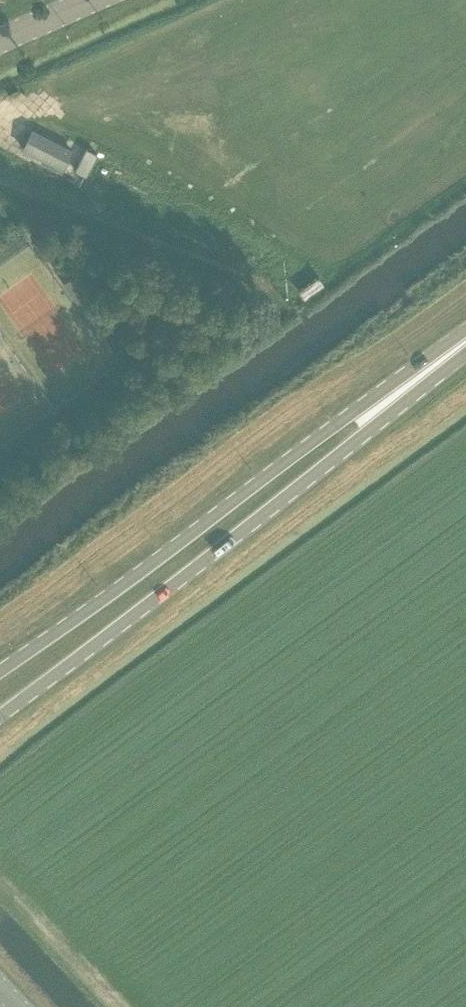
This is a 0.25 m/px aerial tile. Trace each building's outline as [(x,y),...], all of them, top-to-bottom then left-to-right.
[(32,131),(23,149),(63,169),(72,151),(32,131)] [(87,147),(75,170),(87,175),(97,152),(87,147)]
